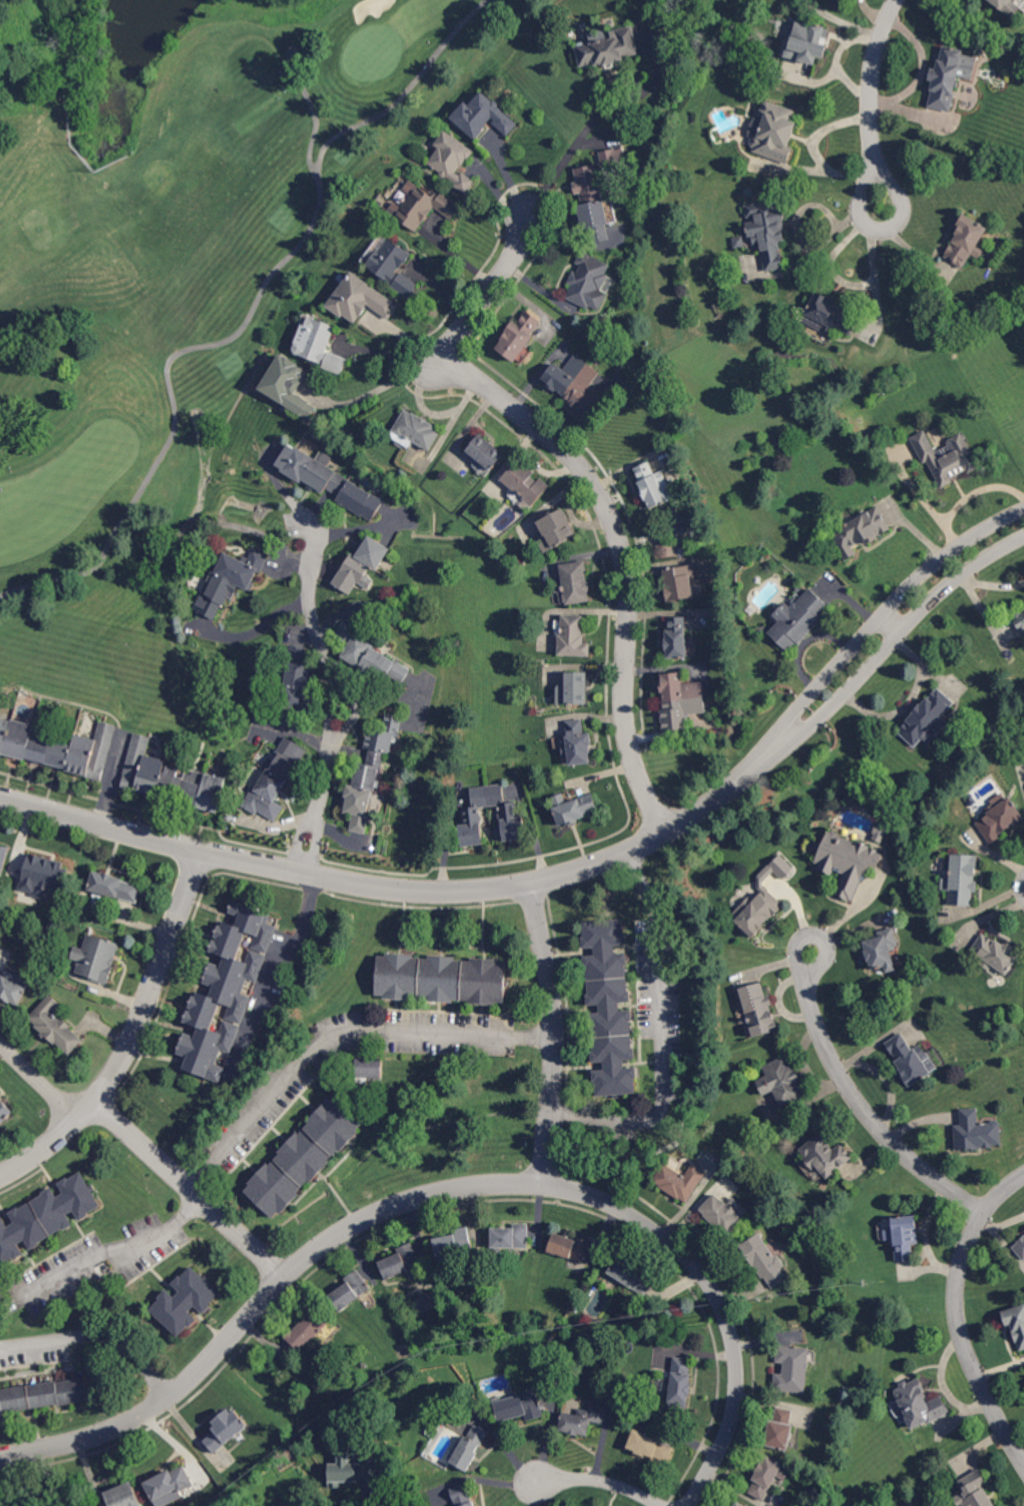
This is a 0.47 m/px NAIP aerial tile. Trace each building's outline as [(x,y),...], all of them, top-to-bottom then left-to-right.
[(1012,18),(990,0),(1017,0),(1015,2),(1021,7),(1020,7),(1020,8),(1019,9),(1017,11),(1012,18)] [(812,26),(813,24),(826,27),(825,29),(830,31),(830,32),(829,35),(829,37),(828,39),(823,38),(822,42),(822,45),(829,47),(826,59),(818,58),(816,66),(807,63),(792,60),(793,57),(794,51),(790,50),(792,39),(794,34),(797,22),(812,26)] [(639,50),(640,55),(624,58),(625,60),(616,62),(617,64),(614,64),(613,64),(611,65),(609,65),(607,66),(606,66),(605,65),(596,67),(596,65),(587,67),(587,66),(581,67),(577,46),(580,45),(579,44),(585,43),(585,44),(592,43),(590,33),(591,33),(607,29),(608,32),(634,26),(634,28),(639,50)] [(960,65),(962,65),(961,69),(960,73),(959,77),(954,94),(956,94),(952,112),(949,111),(931,106),(929,106),(933,90),(931,90),(934,80),(929,79),(932,69),(932,68),(933,68),(937,69),(939,60),(939,59),(940,60),(943,51),(944,45),(964,50),(963,53),(963,54),(962,56),(960,65)] [(493,100),(496,100),(498,102),(499,103),(500,106),(500,107),(511,116),(519,124),(508,136),(507,135),(507,134),(501,129),(495,124),(495,123),(494,122),(496,120),(493,117),(487,124),(488,125),(484,130),(484,131),(476,140),(472,136),(471,136),(470,134),(465,130),(451,117),(466,101),(470,105),(470,104),(471,104),(471,103),(483,91),(490,97),(493,100)] [(793,139),(790,149),(794,149),(788,165),(769,158),(753,152),(755,148),(751,144),(752,142),(754,137),(757,135),(761,136),(765,124),(766,123),(767,120),(768,116),(764,115),(762,111),(763,110),(765,104),(769,102),(796,111),(795,115),(796,116),(798,123),(794,135),(793,139)] [(463,167),(462,166),(457,172),(461,175),(463,171),(466,174),(472,178),(473,178),(475,180),(477,182),(473,188),(472,189),(468,195),(454,185),(456,182),(445,174),(429,163),(430,161),(435,155),(437,152),(440,148),(435,145),(444,133),(446,130),(459,139),(464,143),(470,147),(471,148),(472,149),(475,151),(472,155),(472,156),(463,167)] [(617,150),(622,149),(624,149),(626,161),(619,162),(620,164),(616,165),(612,166),(605,167),(607,174),(610,189),(602,191),(602,192),(603,197),(582,201),(581,193),(576,194),(576,191),(575,189),(575,187),(575,186),(574,182),(577,181),(575,170),(575,168),(602,163),(600,152),(602,151),(617,148),(617,150)] [(439,198),(443,192),(462,206),(456,214),(453,219),(452,219),(451,218),(450,218),(436,207),(435,207),(428,218),(424,223),(418,232),(414,229),(405,223),(389,212),(390,210),(396,201),(402,206),(411,193),(405,189),(410,182),(412,179),(427,190),(439,198)] [(779,209),(783,208),(784,210),(786,222),(787,226),(787,230),(785,231),(787,240),(780,241),(786,267),(771,270),(770,270),(766,271),(763,253),(763,252),(763,249),(762,249),(761,244),(755,245),(753,236),(750,237),(748,225),(748,223),(748,222),(756,221),(755,216),(748,217),(748,216),(747,213),(747,211),(746,205),(747,205),(748,204),(755,203),(757,203),(774,200),(776,199),(777,199),(778,204),(779,209)] [(610,241),(592,245),(592,243),(589,229),(584,230),(582,220),(581,216),(579,206),(605,200),(605,201),(610,224),(606,225),(607,227),(610,241)] [(979,259),(973,254),(963,269),(961,267),(948,258),(946,257),(945,257),(955,242),(953,241),(954,239),(956,236),(958,234),(956,233),(958,230),(959,229),(960,228),(960,227),(958,225),(966,214),(988,229),(988,230),(982,239),(978,244),(985,249),(986,249),(984,252),(979,259)] [(411,252),(413,254),(401,269),(400,269),(397,272),(400,275),(401,273),(402,271),(404,273),(418,283),(419,284),(420,284),(410,298),(405,294),(390,283),(384,278),(377,274),(371,269),(366,266),(368,264),(372,259),(377,251),(379,249),(380,250),(386,243),(389,239),(389,238),(390,237),(395,240),(411,252)] [(736,247),(736,246),(735,238),(742,237),(743,237),(745,245),(745,246),(736,247)] [(606,274),(609,275),(608,276),(608,277),(602,290),(601,291),(605,293),(607,294),(606,296),(606,297),(599,310),(597,309),(590,306),(588,309),(583,306),(569,299),(567,298),(573,285),(568,283),(574,271),(578,273),(579,271),(579,270),(580,268),(581,268),(582,265),(577,262),(583,251),(599,259),(600,259),(611,265),(610,265),(606,274)] [(400,306),(397,311),(398,311),(393,317),(390,321),(390,320),(369,305),(367,307),(369,308),(362,318),(361,317),(358,321),(356,324),(345,316),(343,319),(327,307),(344,284),(348,278),(352,272),(400,306)] [(833,298),(834,296),(837,298),(840,299),(838,303),(844,306),(845,304),(854,309),(862,313),(863,314),(862,315),(852,334),(852,335),(851,334),(846,332),(837,327),(834,334),(832,333),(824,328),(822,331),(804,321),(803,321),(813,302),(819,291),(830,296),(833,298)] [(534,329),(531,333),(535,336),(534,337),(533,338),(527,346),(526,348),(518,359),(517,360),(515,362),(498,348),(504,340),(502,338),(503,336),(504,335),(506,333),(506,332),(515,321),(517,323),(527,310),(540,319),(541,320),(534,329)] [(337,327),(335,331),(331,342),(328,350),(331,351),(335,352),(348,358),(349,359),(342,376),(340,375),(327,369),(323,367),(324,364),(316,360),(306,356),(296,352),(293,351),(298,339),(304,325),(307,326),(309,322),(311,316),(318,319),(330,324),(337,327)] [(286,358),(286,357),(300,365),(299,366),(307,371),(306,371),(311,374),(298,395),(311,403),(311,404),(317,408),(310,420),(303,416),(303,417),(260,389),(281,355),(286,358)] [(601,373),(600,374),(593,384),(589,389),(590,389),(591,388),(597,393),(596,394),(600,397),(585,418),(574,410),(572,413),(567,408),(569,405),(567,404),(569,402),(563,398),(564,396),(557,390),(555,393),(552,391),(550,388),(547,386),(549,384),(543,379),(545,375),(554,363),(555,364),(564,370),(565,368),(575,356),(575,355),(601,373)] [(435,444),(431,450),(431,451),(430,450),(429,450),(414,441),(413,441),(405,436),(404,435),(403,436),(403,437),(400,435),(394,432),(393,431),(398,424),(403,414),(406,409),(442,430),(440,434),(435,444)] [(938,452),(949,445),(948,443),(950,440),(951,439),(963,433),(981,468),(969,474),(967,470),(956,476),(955,476),(954,477),(953,478),(952,478),(954,482),(943,488),(934,471),(928,461),(925,463),(922,458),(922,457),(912,440),(912,438),(911,438),(926,430),(933,444),(938,452)] [(491,470),(485,465),(479,460),(478,459),(477,458),(476,458),(474,456),(469,451),(467,450),(473,443),(476,440),(476,439),(479,436),(481,434),(492,443),(492,444),(494,445),(495,446),(505,454),(504,455),(496,464),(491,470)] [(318,459),(323,451),(334,459),(329,466),(353,481),(368,491),(376,496),(385,501),(383,504),(378,512),(377,514),(372,522),(368,519),(352,509),(350,508),(336,499),(340,494),(339,494),(333,490),(328,487),(328,488),(324,493),(315,488),(313,486),(304,480),(303,480),(302,483),(298,480),(296,480),(296,479),(283,471),(276,467),(279,463),(280,460),(289,446),(291,442),(293,443),(311,454),(318,459)] [(539,482),(541,479),(542,478),(551,485),(548,488),(540,498),(533,506),(532,505),(531,505),(518,493),(516,492),(508,485),(502,480),(502,479),(503,478),(504,477),(510,470),(517,461),(520,459),(529,467),(531,468),(536,472),(535,474),(533,476),(532,477),(534,478),(536,480),(539,482)] [(651,509),(651,508),(647,499),(646,497),(644,494),(644,492),(633,470),(633,469),(633,468),(641,464),(650,460),(656,472),(656,474),(663,488),(665,492),(668,500),(669,501),(667,502),(652,509),(651,509)] [(867,543),(865,539),(864,539),(863,540),(862,541),(860,542),(853,546),(858,554),(847,560),(846,559),(839,547),(835,541),(832,535),(831,534),(837,531),(840,529),(845,526),(854,521),(876,508),(879,506),(880,508),(890,526),(891,527),(892,529),(867,543)] [(578,535),(571,539),(561,544),(554,548),(554,547),(552,545),(548,537),(547,535),(545,536),(544,533),(539,524),(538,522),(540,521),(547,517),(553,514),(560,510),(564,508),(568,516),(572,524),(578,535)] [(683,534),(680,532),(678,529),(679,526),(681,524),(686,524),(689,527),(688,532),(683,534)] [(386,559),(380,569),(378,571),(371,567),(366,575),(365,577),(362,581),(361,583),(360,583),(359,582),(356,586),(354,590),(352,592),(351,594),(345,591),(344,590),(342,589),(338,586),(337,586),(335,585),(334,584),(335,583),(336,581),(340,575),(341,572),(348,562),(354,553),(358,555),(362,548),(363,548),(364,546),(368,538),(370,535),(376,539),(381,542),(385,544),(390,547),(390,548),(392,549),(386,559)] [(216,573),(217,571),(226,553),(226,552),(228,553),(248,563),(256,548),(258,550),(266,553),(271,556),(269,558),(266,565),(262,572),(262,574),(260,573),(258,572),(255,580),(252,586),(251,587),(250,589),(250,590),(244,587),(241,586),(216,573)] [(566,604),(566,602),(564,585),(563,584),(563,581),(561,567),(561,566),(560,564),(567,563),(578,561),(584,560),(587,560),(587,561),(589,571),(590,579),(590,581),(590,582),(590,583),(592,592),(590,592),(591,601),(585,602),(573,603),(572,603),(568,604),(566,604)] [(669,600),(668,598),(668,597),(668,595),(665,572),(664,570),(671,568),(689,566),(694,565),(696,575),(695,575),(694,575),(692,576),(692,578),(693,582),(695,595),(695,596),(669,600)] [(202,605),(210,590),(217,575),(218,574),(241,586),(240,588),(234,600),(233,600),(229,597),(224,606),(222,605),(216,617),(216,619),(214,618),(203,612),(200,611),(202,605)] [(800,643),(797,641),(789,651),(780,643),(771,634),(770,633),(769,633),(776,626),(780,622),(773,615),(785,602),(792,609),(792,606),(795,602),(798,603),(803,597),(804,596),(804,595),(805,595),(805,594),(811,588),(812,589),(813,589),(829,605),(830,605),(830,606),(820,617),(822,619),(800,643)] [(1008,616),(1023,607),(1023,633),(1019,636),(1019,635),(1009,617),(1008,616)] [(583,635),(586,635),(586,636),(585,643),(591,644),(591,646),(591,655),(581,655),(570,655),(559,654),(559,653),(559,651),(560,638),(560,634),(563,634),(563,633),(563,629),(563,621),(563,620),(563,614),(575,615),(584,615),(584,616),(584,619),(584,631),(584,632),(583,633),(583,635)] [(687,655),(687,656),(687,657),(672,658),(669,658),(668,649),(667,650),(666,647),(666,644),(666,639),(668,639),(667,634),(667,631),(671,631),(671,630),(670,618),(670,617),(673,616),(686,616),(686,618),(686,630),(687,644),(687,646),(687,655)] [(360,669),(358,668),(359,667),(357,666),(343,656),(349,646),(344,642),(338,638),(335,637),(344,624),(344,623),(355,630),(357,631),(363,635),(367,637),(377,644),(376,646),(375,646),(360,669)] [(758,629),(767,626),(768,633),(759,635),(758,629)] [(288,686),(286,686),(286,684),(290,668),(292,662),(288,661),(292,646),(292,644),(308,648),(308,649),(305,660),(304,663),(314,666),(311,678),(310,681),(308,689),(288,686)] [(375,646),(376,647),(389,655),(412,670),(411,671),(410,672),(406,679),(403,682),(400,687),(388,680),(387,678),(384,683),(373,676),(371,675),(370,676),(366,673),(360,669),(375,646)] [(587,703),(570,702),(566,702),(566,692),(567,689),(567,688),(567,687),(567,686),(567,683),(567,681),(567,675),(567,672),(568,672),(569,672),(575,672),(578,672),(582,673),(588,673),(588,686),(588,687),(588,689),(588,691),(587,703)] [(683,684),(688,684),(689,684),(690,684),(691,684),(701,683),(702,683),(704,683),(705,696),(706,710),(706,711),(706,713),(705,713),(704,713),(694,714),(693,714),(689,715),(687,715),(687,717),(689,717),(690,717),(690,723),(688,723),(688,724),(689,729),(686,729),(663,731),(662,717),(662,716),(662,715),(662,714),(661,709),(664,708),(663,689),(663,688),(663,687),(662,686),(662,685),(662,674),(664,673),(674,673),(682,672),(682,673),(682,678),(682,679),(683,684)] [(314,691),(313,696),(313,697),(312,698),(309,709),(309,712),(304,711),(296,708),(292,723),(291,726),(289,725),(275,722),(279,709),(279,707),(280,704),(280,703),(283,704),(285,699),(287,690),(288,686),(308,689),(314,691)] [(955,704),(954,705),(947,713),(943,718),(948,723),(947,723),(945,726),(946,726),(943,730),(942,730),(934,739),(929,745),(924,740),(916,749),(900,734),(909,723),(907,722),(913,715),(912,714),(916,710),(918,707),(920,705),(921,706),(935,690),(937,692),(938,691),(940,689),(955,704)] [(357,763),(358,759),(368,761),(368,759),(368,758),(370,750),(370,748),(366,747),(366,745),(366,744),(367,743),(367,741),(370,725),(385,728),(387,714),(387,713),(390,713),(404,716),(403,718),(403,721),(401,732),(400,735),(395,734),(393,745),(393,749),(392,752),(387,751),(384,763),(384,767),(383,768),(380,768),(357,763)] [(5,752),(0,751),(0,717),(9,719),(13,720),(5,752)] [(29,757),(28,758),(18,756),(16,755),(9,753),(5,752),(13,720),(14,718),(36,724),(35,726),(37,727),(29,757)] [(586,733),(592,732),(593,744),(590,745),(590,746),(591,747),(591,749),(591,751),(591,752),(589,752),(591,762),(583,763),(576,764),(571,765),(570,763),(569,755),(566,756),(563,756),(563,754),(562,748),(562,746),(565,746),(566,745),(565,742),(565,739),(565,738),(565,736),(564,735),(564,734),(564,733),(567,732),(566,727),(568,726),(567,721),(580,719),(584,719),(584,720),(585,729),(586,733)] [(75,740),(76,735),(79,736),(81,736),(84,737),(85,737),(97,740),(101,722),(113,725),(118,726),(117,728),(104,781),(102,781),(88,777),(89,775),(80,772),(77,772),(69,770),(69,767),(68,767),(75,740)] [(47,762),(42,760),(39,760),(37,759),(36,759),(29,757),(37,727),(46,729),(44,739),(48,740),(52,741),(47,762)] [(160,794),(158,794),(158,795),(149,793),(146,792),(136,790),(135,793),(121,790),(122,787),(125,775),(132,749),(136,733),(136,732),(145,735),(152,737),(149,748),(149,749),(148,755),(163,759),(170,760),(168,765),(160,794)] [(269,769),(270,769),(272,765),(272,764),(267,761),(275,748),(277,750),(286,736),(301,746),(293,759),(304,766),(305,767),(297,779),(296,782),(294,784),(294,785),(288,782),(269,769)] [(68,767),(60,765),(59,765),(57,764),(47,762),(52,741),(53,739),(54,739),(58,740),(61,741),(62,737),(71,739),(75,740),(68,767)] [(376,791),(373,790),(354,784),(355,775),(355,774),(356,771),(357,767),(357,763),(380,768),(376,791)] [(176,798),(170,797),(167,796),(160,794),(168,765),(175,767),(176,767),(179,768),(181,769),(182,769),(180,775),(181,775),(176,798)] [(282,791),(282,792),(281,794),(275,802),(267,797),(258,812),(256,811),(246,804),(244,803),(252,790),(255,786),(257,788),(259,786),(268,770),(269,769),(288,782),(282,791)] [(198,804),(191,802),(188,801),(176,798),(181,775),(185,776),(186,776),(187,774),(194,776),(195,771),(207,774),(198,804)] [(207,774),(208,773),(210,774),(225,778),(227,778),(219,810),(219,812),(210,809),(208,809),(207,809),(198,806),(198,804),(207,774)] [(373,790),(371,802),(365,833),(365,834),(353,832),(352,832),(350,831),(353,814),(345,813),(348,801),(348,798),(348,797),(346,797),(347,790),(348,787),(348,783),(354,784),(373,790)] [(505,802),(517,800),(518,809),(519,814),(519,817),(523,816),(523,817),(525,829),(526,838),(524,838),(523,838),(520,838),(518,839),(509,840),(503,841),(503,839),(502,829),(501,825),(499,805),(492,806),(491,806),(488,806),(482,807),(481,807),(480,807),(481,815),(482,819),(483,828),(485,840),(485,844),(482,844),(469,846),(466,846),(464,846),(463,847),(463,846),(460,824),(465,823),(465,822),(463,808),(473,807),(474,807),(472,798),(471,789),(471,787),(481,786),(485,786),(485,785),(487,785),(503,783),(503,786),(503,787),(505,798),(505,802)] [(568,802),(571,801),(580,797),(591,793),(592,793),(593,792),(599,809),(585,814),(586,816),(579,819),(579,820),(575,822),(572,823),(571,824),(568,825),(567,823),(562,825),(560,825),(559,823),(553,807),(555,806),(554,804),(551,797),(560,794),(564,792),(568,802)] [(1011,796),(1023,816),(1023,819),(1016,825),(1014,823),(1012,824),(1011,825),(1010,825),(1011,827),(1004,831),(1006,835),(991,844),(978,824),(978,823),(977,822),(987,815),(992,812),(996,809),(997,808),(991,800),(992,799),(1003,792),(1007,799),(1011,796)] [(888,824),(879,820),(871,838),(880,842),(888,824)] [(836,833),(837,836),(852,842),(852,841),(876,851),(875,853),(880,855),(873,871),(868,868),(862,883),(859,882),(850,903),(846,901),(845,902),(839,899),(840,898),(832,895),(841,874),(832,870),(829,877),(823,874),(823,873),(815,869),(817,866),(812,863),(826,832),(828,833),(831,831),(836,833)] [(3,877),(0,876),(0,845),(11,848),(3,877)] [(64,893),(54,890),(39,886),(37,894),(21,890),(26,873),(29,860),(30,856),(31,853),(54,859),(55,859),(57,860),(65,862),(64,867),(70,869),(64,893)] [(978,867),(977,867),(977,870),(977,873),(976,876),(975,876),(975,882),(978,883),(977,893),(973,893),(972,907),(971,907),(951,906),(949,906),(949,891),(950,890),(941,890),(942,878),(950,878),(951,862),(952,855),(979,857),(978,867)] [(137,903),(136,903),(119,899),(119,896),(113,895),(107,893),(103,892),(95,890),(91,889),(90,889),(95,871),(98,871),(109,873),(112,874),(116,875),(116,876),(118,877),(124,879),(124,883),(125,883),(141,887),(138,896),(137,903)] [(782,903),(783,904),(770,919),(769,918),(761,927),(760,929),(753,937),(735,921),(739,917),(734,912),(737,909),(748,897),(749,896),(754,901),(765,888),(767,890),(782,903)] [(276,926),(277,926),(276,930),(268,953),(253,947),(257,936),(256,935),(248,932),(238,959),(246,962),(248,963),(252,950),(267,956),(257,982),(256,982),(247,979),(242,994),(250,997),(251,997),(245,1015),(242,1023),(227,1018),(232,1005),(230,1005),(222,1002),(212,1029),(220,1032),(221,1032),(225,1021),(240,1026),(231,1052),(229,1052),(222,1049),(216,1064),(224,1067),(225,1068),(226,1068),(223,1076),(220,1082),(184,1068),(187,1061),(187,1059),(188,1058),(188,1057),(178,1053),(185,1033),(196,1037),(198,1033),(199,1030),(200,1027),(185,1021),(189,1011),(189,1010),(192,1011),(193,1009),(193,1008),(191,1008),(190,1007),(192,1001),(194,996),(197,997),(199,992),(212,997),(213,993),(214,991),(215,987),(204,983),(212,962),(222,966),(223,964),(224,961),(225,957),(211,951),(215,941),(215,940),(218,941),(219,938),(217,937),(216,937),(218,933),(221,925),(223,927),(225,921),(236,926),(238,922),(239,920),(239,919),(240,916),(230,912),(234,901),(271,915),(271,916),(268,923),(276,926)] [(623,935),(626,934),(626,945),(615,946),(615,948),(615,949),(615,951),(615,952),(615,954),(627,953),(628,963),(626,963),(628,987),(628,992),(631,992),(632,1002),(620,1002),(620,1005),(620,1006),(621,1008),(621,1010),(632,1009),(633,1020),(631,1020),(633,1048),(636,1048),(636,1050),(637,1059),(635,1059),(625,1060),(625,1063),(625,1064),(625,1066),(625,1067),(626,1069),(634,1068),(637,1068),(637,1074),(638,1078),(635,1078),(637,1093),(620,1094),(621,1098),(613,1098),(613,1096),(613,1095),(604,1095),(598,1096),(597,1081),(595,1081),(594,1070),(601,1070),(605,1069),(605,1068),(605,1067),(605,1066),(604,1064),(604,1061),(602,1062),(593,1062),(592,1052),(594,1051),(592,1024),(590,1024),(589,1013),(600,1012),(600,1011),(600,1010),(600,1009),(600,1008),(600,1007),(600,1004),(595,1005),(588,1005),(588,999),(587,994),(589,994),(587,967),(585,967),(584,959),(584,956),(596,955),(595,954),(595,953),(595,951),(595,950),(595,947),(583,948),(583,947),(583,937),(585,937),(585,934),(584,923),(622,919),(623,935)] [(896,967),(896,969),(886,972),(885,966),(872,970),(870,960),(868,961),(868,959),(867,955),(865,951),(867,950),(864,942),(879,937),(878,932),(879,931),(893,927),(894,927),(899,944),(895,945),(896,949),(891,951),(893,957),(896,967)] [(96,936),(121,943),(117,956),(116,959),(109,985),(107,984),(93,980),(90,980),(91,976),(77,972),(80,960),(72,958),(76,946),(80,948),(84,949),(87,940),(88,934),(91,935),(92,930),(97,931),(96,936)] [(996,942),(997,939),(1004,944),(1006,942),(1007,944),(1009,945),(1010,946),(1011,946),(1021,954),(1007,973),(1002,969),(1001,969),(994,964),(990,970),(989,969),(988,969),(980,963),(984,958),(971,950),(972,949),(973,947),(981,936),(982,934),(983,933),(996,942)] [(414,957),(429,958),(429,956),(442,956),(444,956),(457,957),(457,960),(472,961),(472,958),(483,959),(484,959),(487,959),(499,960),(499,963),(507,963),(506,979),(511,979),(510,986),(506,985),(505,1002),(496,1001),(496,1004),(485,1004),(484,1004),(482,1004),(479,1003),(474,1003),(470,1003),(469,1003),(469,1002),(470,1000),(454,999),(454,1002),(449,1002),(448,1002),(442,1002),(439,1001),(427,1001),(427,998),(412,997),(412,1000),(399,999),(397,999),(396,999),(385,998),(385,995),(376,994),(377,985),(378,969),(378,955),(387,956),(387,953),(399,953),(402,953),(415,954),(414,957)] [(8,999),(0,995),(0,973),(5,975),(8,969),(31,980),(20,1005),(13,1001),(12,1001),(8,999)] [(767,996),(770,995),(773,1005),(770,1006),(771,1008),(772,1011),(778,1030),(754,1038),(754,1037),(749,1023),(749,1022),(743,1006),(739,991),(738,990),(761,983),(762,983),(767,996)] [(61,1020),(63,1018),(64,1018),(65,1019),(69,1023),(72,1026),(70,1028),(74,1032),(83,1040),(84,1040),(71,1054),(58,1042),(56,1044),(49,1037),(47,1039),(46,1038),(44,1037),(42,1035),(44,1033),(36,1026),(38,1025),(31,1018),(52,995),(61,1003),(59,1004),(53,1012),(61,1020)] [(913,1049),(921,1044),(927,1053),(927,1054),(936,1067),(936,1068),(937,1069),(910,1086),(903,1076),(903,1075),(902,1074),(901,1072),(899,1070),(901,1068),(897,1061),(898,1060),(888,1043),(887,1042),(902,1032),(913,1049)] [(789,1065),(791,1064),(794,1071),(796,1070),(798,1073),(800,1077),(801,1079),(798,1080),(801,1086),(800,1087),(805,1096),(782,1107),(782,1105),(775,1092),(775,1091),(773,1091),(772,1090),(770,1085),(767,1078),(766,1076),(767,1076),(763,1067),(785,1056),(789,1065)] [(383,1085),(355,1084),(356,1058),(384,1059),(384,1062),(383,1084),(383,1085)] [(344,1104),(364,1123),(357,1130),(359,1132),(351,1140),(350,1142),(349,1143),(348,1144),(341,1152),(338,1149),(334,1154),(329,1158),(327,1161),(330,1163),(321,1173),(318,1175),(311,1183),(309,1180),(304,1186),(300,1190),(299,1191),(301,1193),(293,1202),(291,1204),(291,1205),(289,1206),(282,1214),(280,1212),(275,1217),(246,1190),(252,1184),(249,1182),(256,1174),(257,1173),(259,1172),(268,1162),(270,1165),(275,1159),(278,1156),(281,1153),(279,1151),(280,1151),(286,1144),(288,1142),(289,1141),(290,1140),(298,1132),(299,1133),(302,1130),(305,1127),(310,1121),(309,1120),(315,1113),(317,1111),(317,1110),(319,1109),(327,1101),(328,1102),(330,1100),(334,1095),(344,1104)] [(15,1112),(0,1127),(0,1098),(3,1100),(15,1112)] [(979,1124),(981,1123),(990,1123),(991,1121),(997,1121),(998,1121),(1001,1124),(1003,1144),(994,1145),(994,1148),(985,1149),(983,1149),(981,1149),(980,1149),(980,1150),(966,1151),(965,1149),(956,1149),(955,1126),(961,1125),(961,1124),(960,1113),(960,1110),(978,1109),(979,1124)] [(836,1149),(842,1143),(852,1155),(853,1156),(852,1157),(839,1168),(837,1170),(835,1172),(828,1179),(828,1178),(827,1178),(824,1174),(817,1167),(814,1169),(805,1158),(804,1158),(806,1156),(802,1151),(801,1150),(804,1147),(807,1144),(816,1136),(823,1130),(830,1139),(831,1139),(829,1141),(830,1143),(831,1144),(836,1149)] [(686,1176),(694,1163),(695,1164),(697,1165),(707,1172),(706,1174),(688,1201),(687,1202),(680,1197),(673,1192),(672,1192),(670,1191),(670,1190),(657,1182),(654,1179),(658,1173),(665,1162),(666,1163),(668,1164),(675,1169),(678,1171),(684,1175),(686,1176)] [(2,1264),(0,1261),(0,1217),(2,1216),(8,1226),(9,1225),(10,1224),(12,1223),(15,1221),(10,1212),(19,1207),(19,1208),(31,1201),(44,1193),(43,1192),(52,1186),(58,1196),(59,1196),(61,1194),(64,1192),(59,1183),(68,1177),(68,1179),(81,1171),(92,1188),(94,1186),(97,1190),(94,1191),(100,1201),(102,1205),(97,1209),(89,1213),(90,1214),(90,1215),(81,1220),(80,1218),(75,1210),(73,1212),(72,1212),(71,1213),(69,1214),(68,1215),(71,1220),(74,1224),(64,1230),(63,1228),(51,1234),(40,1242),(41,1243),(31,1249),(27,1243),(25,1240),(23,1241),(21,1242),(20,1243),(21,1245),(25,1252),(16,1258),(15,1257),(2,1264)] [(727,1204),(728,1204),(729,1202),(729,1203),(730,1203),(738,1211),(739,1212),(737,1213),(743,1219),(740,1222),(735,1228),(728,1235),(717,1224),(715,1222),(715,1221),(713,1220),(707,1214),(703,1210),(702,1209),(701,1208),(707,1202),(716,1193),(725,1201),(726,1203),(727,1204)] [(919,1243),(912,1244),(914,1258),(914,1259),(898,1261),(897,1261),(895,1245),(895,1244),(895,1243),(894,1243),(892,1243),(891,1239),(886,1240),(885,1236),(884,1230),(885,1230),(886,1230),(894,1229),(895,1229),(894,1225),(894,1224),(894,1220),(893,1218),(895,1218),(902,1217),(916,1215),(917,1228),(918,1230),(918,1231),(918,1232),(919,1243)] [(529,1229),(529,1230),(529,1238),(529,1243),(529,1247),(528,1247),(525,1247),(513,1247),(512,1247),(502,1246),(502,1251),(494,1251),(494,1245),(494,1227),(503,1227),(506,1227),(511,1227),(511,1222),(530,1222),(530,1223),(529,1229)] [(440,1261),(437,1248),(435,1238),(443,1236),(446,1235),(456,1233),(455,1229),(456,1228),(461,1227),(468,1226),(468,1227),(469,1232),(470,1238),(471,1242),(473,1249),(469,1250),(465,1251),(457,1253),(448,1254),(447,1255),(448,1259),(440,1261)] [(573,1238),(575,1234),(578,1235),(592,1240),(592,1241),(591,1244),(589,1249),(585,1261),(585,1262),(574,1258),(571,1257),(553,1251),(549,1249),(554,1235),(555,1231),(557,1232),(566,1235),(567,1235),(568,1236),(569,1236),(573,1238)] [(775,1256),(776,1255),(778,1254),(780,1256),(785,1264),(782,1266),(790,1278),(789,1278),(773,1289),(773,1288),(772,1287),(766,1278),(766,1277),(765,1277),(764,1277),(757,1267),(756,1265),(755,1264),(754,1265),(752,1264),(751,1261),(741,1247),(740,1245),(755,1235),(759,1232),(768,1244),(768,1245),(771,1249),(772,1252),(775,1256)] [(1017,1241),(1023,1236),(1023,1260),(1015,1249),(1013,1247),(1019,1243),(1017,1241)] [(425,1273),(425,1274),(412,1280),(408,1272),(406,1273),(397,1277),(388,1282),(380,1263),(388,1260),(390,1259),(400,1255),(397,1249),(412,1243),(414,1246),(422,1266),(425,1273)] [(648,1297),(629,1285),(608,1271),(617,1258),(617,1257),(619,1254),(625,1257),(631,1262),(635,1264),(642,1269),(643,1270),(644,1270),(644,1272),(646,1273),(656,1281),(658,1282),(655,1285),(655,1286),(655,1287),(649,1295),(648,1297)] [(212,1284),(221,1294),(211,1304),(210,1305),(212,1306),(205,1313),(201,1309),(197,1305),(194,1309),(193,1310),(192,1310),(200,1318),(199,1320),(192,1326),(190,1325),(184,1332),(180,1335),(162,1318),(152,1308),(162,1299),(161,1297),(168,1289),(176,1296),(178,1295),(180,1293),(182,1291),(173,1283),(180,1276),(182,1277),(185,1274),(193,1266),(212,1284)] [(342,1309),(339,1306),(331,1294),(338,1289),(340,1288),(347,1283),(345,1279),(359,1269),(362,1273),(366,1280),(372,1288),(369,1290),(368,1290),(360,1297),(342,1309)] [(1003,1312),(1023,1305),(1023,1350),(1020,1351),(1018,1343),(1016,1343),(1011,1326),(1007,1327),(1007,1326),(1003,1312)] [(302,1351),(288,1338),(287,1337),(299,1324),(300,1323),(301,1322),(302,1321),(316,1307),(320,1310),(329,1319),(331,1321),(329,1323),(315,1337),(304,1349),(302,1351)] [(806,1383),(805,1392),(804,1392),(799,1391),(775,1389),(776,1374),(776,1373),(783,1373),(784,1366),(784,1362),(777,1361),(777,1360),(777,1359),(779,1345),(781,1345),(803,1347),(805,1347),(806,1347),(809,1347),(809,1350),(808,1360),(808,1362),(806,1383)] [(689,1403),(688,1404),(688,1407),(670,1405),(671,1398),(671,1393),(672,1379),(673,1373),(673,1371),(674,1368),(674,1363),(675,1357),(677,1357),(692,1358),(691,1373),(692,1373),(691,1388),(691,1389),(691,1391),(690,1395),(689,1403)] [(1,1414),(0,1414),(0,1391),(1,1391),(1,1389),(9,1387),(12,1387),(29,1384),(48,1381),(51,1381),(59,1380),(58,1382),(66,1381),(72,1380),(86,1377),(89,1400),(88,1400),(85,1401),(65,1404),(63,1404),(61,1404),(61,1402),(59,1402),(57,1403),(56,1403),(37,1406),(34,1406),(33,1406),(31,1407),(30,1407),(28,1407),(8,1410),(7,1411),(6,1411),(5,1411),(5,1413),(4,1413),(3,1413),(2,1414),(1,1414)] [(927,1391),(928,1394),(929,1397),(927,1398),(929,1403),(942,1396),(947,1406),(950,1412),(948,1414),(947,1414),(931,1422),(930,1423),(929,1421),(913,1429),(908,1421),(907,1419),(909,1418),(901,1401),(896,1393),(897,1392),(896,1390),(898,1389),(902,1387),(901,1384),(907,1381),(908,1384),(913,1382),(920,1378),(927,1391)] [(544,1415),(528,1420),(526,1413),(523,1414),(521,1415),(517,1416),(514,1417),(502,1420),(501,1420),(501,1419),(499,1413),(499,1411),(496,1401),(516,1395),(517,1395),(536,1389),(538,1393),(538,1395),(542,1409),(543,1410),(544,1415)] [(604,1425),(592,1423),(589,1438),(580,1436),(580,1437),(575,1436),(572,1436),(569,1435),(569,1434),(559,1432),(563,1413),(566,1414),(578,1416),(579,1409),(580,1409),(590,1411),(591,1405),(593,1405),(608,1408),(604,1425)] [(791,1424),(794,1425),(794,1427),(793,1427),(792,1436),(790,1445),(789,1450),(766,1445),(768,1435),(768,1433),(769,1432),(769,1431),(771,1420),(775,1421),(777,1408),(778,1407),(788,1409),(794,1410),(791,1424)] [(232,1411),(236,1409),(237,1410),(248,1423),(248,1425),(241,1431),(234,1436),(226,1443),(224,1445),(215,1451),(214,1451),(207,1442),(205,1440),(209,1437),(216,1431),(214,1428),(217,1425),(214,1421),(220,1416),(221,1415),(222,1414),(230,1408),(232,1411)] [(477,1452),(479,1453),(477,1457),(474,1462),(469,1471),(452,1461),(451,1460),(455,1454),(451,1451),(458,1441),(461,1443),(464,1437),(465,1435),(468,1437),(468,1436),(475,1424),(477,1425),(488,1432),(489,1432),(477,1452)] [(668,1460),(654,1455),(654,1456),(645,1453),(644,1455),(642,1454),(641,1453),(639,1453),(635,1451),(636,1450),(628,1447),(635,1429),(638,1430),(646,1432),(647,1433),(660,1438),(661,1438),(659,1442),(662,1443),(670,1446),(673,1447),(672,1451),(668,1460)] [(365,1465),(381,1465),(381,1474),(381,1482),(380,1482),(364,1481),(362,1481),(357,1481),(357,1483),(341,1483),(341,1489),(331,1489),(331,1465),(339,1465),(339,1450),(349,1450),(349,1451),(349,1464),(365,1465)] [(786,1480),(786,1481),(775,1475),(772,1480),(770,1482),(767,1488),(761,1498),(752,1493),(751,1492),(750,1491),(756,1480),(754,1479),(759,1469),(760,1467),(762,1465),(766,1458),(768,1454),(773,1457),(784,1464),(782,1467),(790,1472),(786,1480)] [(195,1484),(194,1485),(193,1485),(185,1489),(181,1492),(179,1489),(178,1488),(175,1489),(171,1492),(162,1496),(157,1499),(156,1499),(150,1489),(147,1483),(147,1482),(153,1479),(160,1476),(163,1474),(167,1472),(168,1471),(170,1471),(171,1470),(172,1471),(183,1465),(185,1464),(187,1469),(195,1484)] [(993,1502),(996,1505),(962,1505),(959,1505),(956,1501),(954,1497),(966,1490),(961,1483),(960,1481),(978,1470),(981,1469),(990,1484),(985,1487),(991,1497),(992,1499),(993,1502)] [(141,1504),(136,1505),(107,1505),(106,1503),(103,1496),(104,1495),(107,1494),(107,1493),(108,1493),(113,1490),(118,1488),(119,1488),(120,1487),(121,1487),(133,1481),(136,1489),(142,1503),(141,1504)] [(475,1500),(477,1505),(457,1505),(456,1503),(453,1493),(451,1488),(467,1483),(467,1484),(470,1494),(473,1501),(475,1500)]
